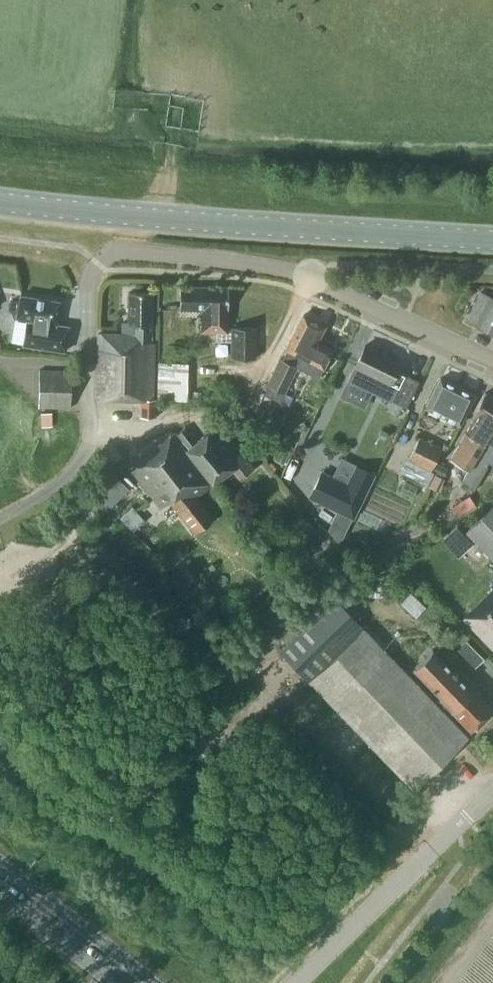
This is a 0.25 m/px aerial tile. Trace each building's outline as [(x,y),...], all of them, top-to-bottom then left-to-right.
[(228,333),(229,288),(181,287),(180,309),(206,309),(205,333),(228,333)] [(156,417),(156,399),(152,399),(153,342),(151,342),(152,293),(130,292),(128,323),(122,322),(122,334),(98,333),(96,398),(141,399),(140,417),(156,417)] [(60,301),(20,295),(17,319),(27,320),(23,344),(65,351),(69,326),(56,324),(60,301)] [(490,296),(476,325),(492,333),(492,297),(490,296)] [(335,348),(318,339),(321,334),(316,332),(321,324),(303,315),(286,349),(287,349),(282,358),(281,358),(267,385),(268,385),(264,394),(280,402),(284,393),(292,397),(303,375),(295,370),(302,357),(324,369),(335,348)] [(257,357),(257,327),(230,327),(230,357),(257,357)] [(352,373),(348,381),(391,401),(391,400),(406,407),(419,381),(396,370),(400,361),(366,344),(352,373)] [(188,363),(158,363),(157,400),(187,400),(188,363)] [(40,369),(39,392),(39,408),(71,408),(71,370),(40,369)] [(460,424),(475,395),(440,378),(431,396),(426,407),(460,424)] [(450,458),(468,470),(473,460),(474,458),(484,442),(492,428),(492,398),(485,393),(473,413),(477,415),(450,458)] [(52,412),(41,413),(41,427),(53,427),(52,412)] [(240,479),(254,468),(240,451),(219,424),(196,441),(185,427),(177,433),(215,482),(232,468),(240,479)] [(267,426),(253,436),(264,450),(278,440),(267,426)] [(474,458),(486,466),(488,462),(492,465),(492,428),(484,442),(474,458)] [(195,533),(213,518),(195,497),(213,483),(174,432),(130,467),(162,508),(170,501),(195,533)] [(431,471),(442,448),(420,437),(408,460),(431,471)] [(468,470),(461,483),(475,490),(487,467),(486,466),(474,458),(473,460),(468,470)] [(353,518),(374,475),(356,466),(347,484),(322,472),(310,497),(353,518)] [(127,488),(111,473),(88,497),(104,512),(127,488)] [(466,531),(492,559),(492,505),(466,531)] [(465,534),(457,526),(442,539),(450,548),(465,534)] [(358,550),(351,538),(342,543),(348,556),(358,550)] [(305,585),(267,621),(273,628),(287,644),(280,650),(311,681),(413,788),(467,736),(407,674),(334,598),(325,607),(318,599),(305,585)] [(463,618),(492,649),(492,589),(463,618)] [(465,641),(458,648),(477,667),(485,660),(465,641)] [(413,669),(441,698),(438,701),(451,714),(453,712),(472,731),(482,721),(487,721),(491,717),(492,712),(492,710),(492,709),(474,690),(473,691),(433,649),(413,669)]
